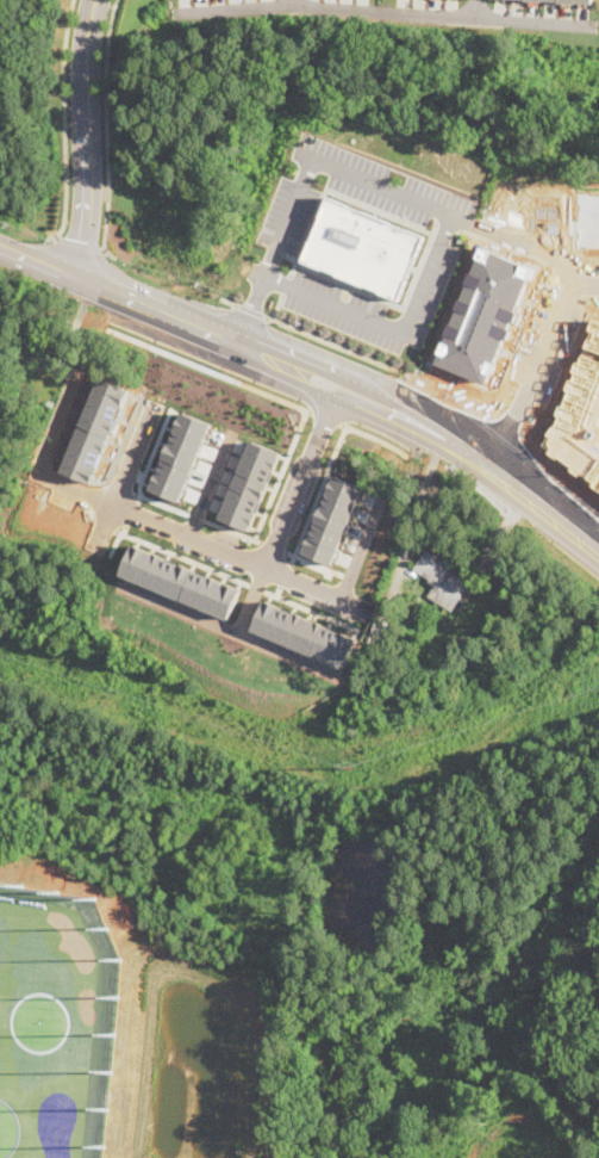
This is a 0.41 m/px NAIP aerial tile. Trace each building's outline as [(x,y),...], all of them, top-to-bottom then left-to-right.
[(329,197),(302,260),(400,301),(426,236),(329,197)] [(183,410),(151,489),(180,501),(212,422),(183,410)] [(250,439),(218,518),(248,530),(280,451),(250,439)] [(333,473),(301,552),(331,564),(363,485),(333,473)] [(133,544),(121,574),(227,620),(241,588),(133,544)] [(470,584),(458,605),(455,602),(449,612),(426,597),(433,586),(428,582),(430,580),(413,569),(425,550),(453,568),(449,571),(470,584)] [(264,599),(251,630),(343,668),(356,637),(264,599)] [(428,617),(424,623),(420,620),(416,628),(407,624),(413,611),(428,617)]
